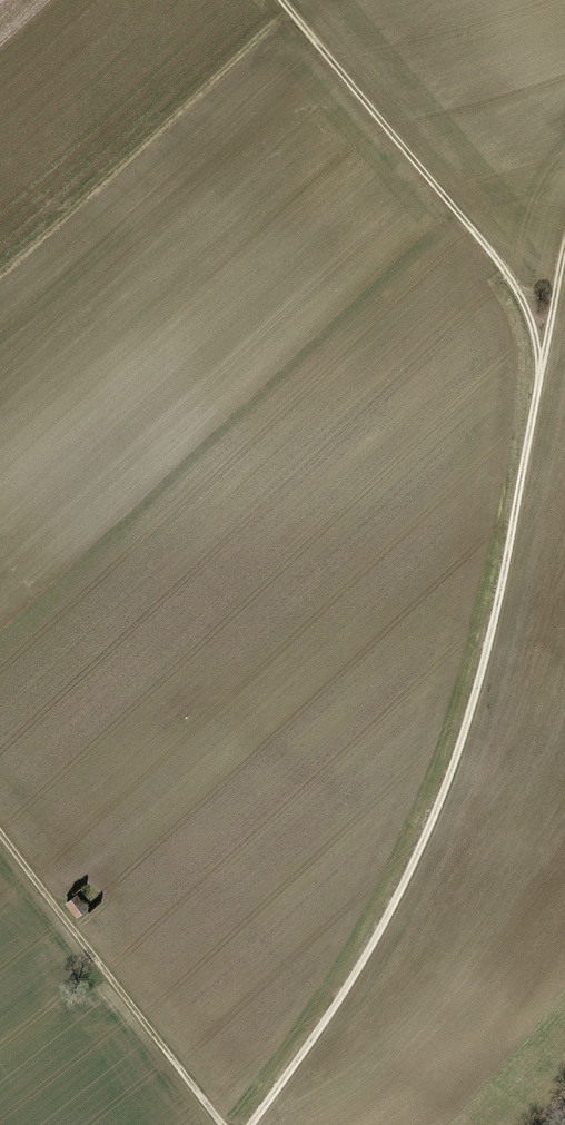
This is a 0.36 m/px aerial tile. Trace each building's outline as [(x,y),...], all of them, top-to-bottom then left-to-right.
[(81,892),(68,902),(81,917),(94,907),(81,892)]
